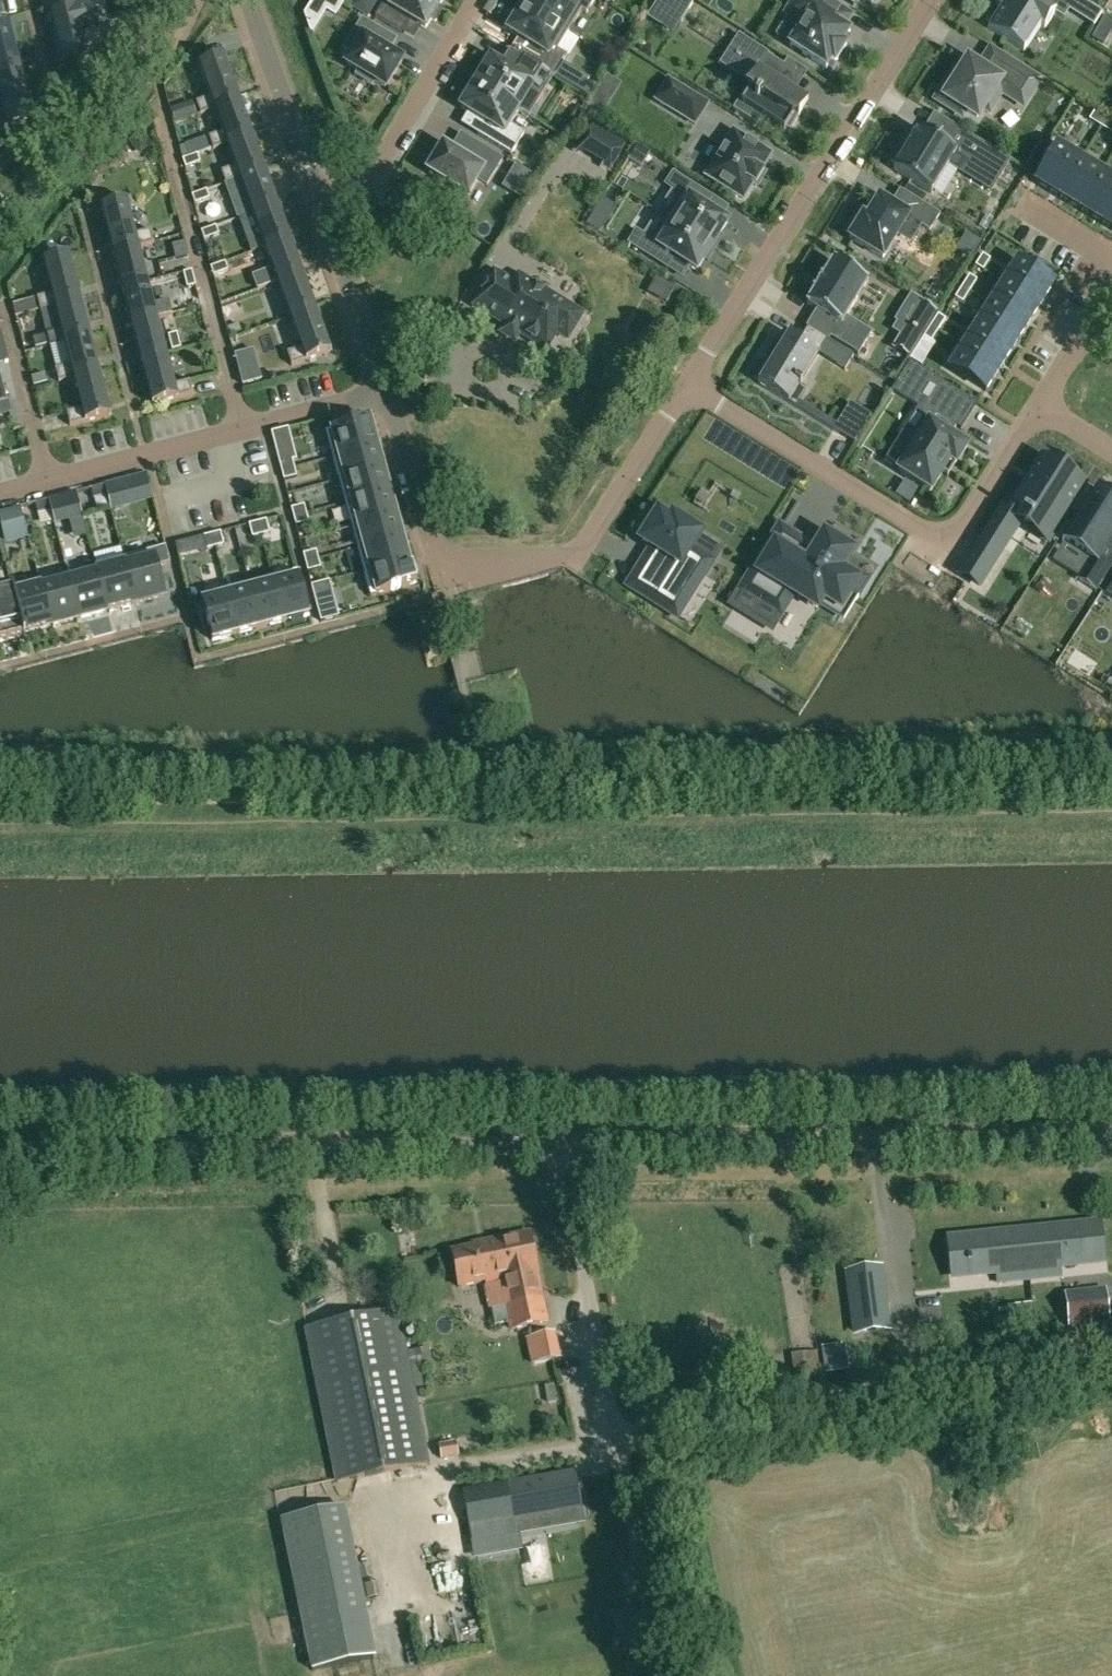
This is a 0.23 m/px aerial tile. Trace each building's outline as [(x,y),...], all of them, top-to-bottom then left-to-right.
[(107,24),(106,23),(104,15),(115,12),(113,0),(51,16),(62,57),(87,51),(82,31),(107,24)] [(337,0),(314,0),(305,15),(311,32),(326,8),(336,15),(343,3),(337,0)] [(430,0),(389,0),(387,5),(384,3),(375,17),(401,33),(409,20),(426,30),(432,20),(436,23),(444,10),(439,8),(440,6),(430,0)] [(523,6),(568,33),(581,11),(587,14),(595,0),(527,0),(523,6)] [(655,5),(669,14),(671,12),(682,19),(681,21),(682,22),(693,5),(692,4),(690,7),(680,0),(658,0),(655,5)] [(785,15),(802,26),(789,46),(826,70),(828,67),(832,70),(846,47),(843,44),(850,33),(844,29),(852,16),(827,0),(794,0),(785,15)] [(987,29),(1006,40),(1023,51),(1040,24),(1045,28),(1055,12),(1065,18),(1076,0),(1000,0),(997,5),(1001,7),(987,29)] [(568,33),(523,6),(517,16),(513,13),(504,27),(509,30),(507,32),(535,49),(527,62),(546,74),(554,79),(568,55),(558,49),(568,33)] [(388,36),(362,20),(344,50),(352,55),(346,65),(359,72),(356,76),(372,86),(374,82),(385,88),(402,61),(381,49),(388,36)] [(131,25),(136,43),(147,32),(144,22),(131,25)] [(0,29),(0,76),(21,71),(10,27),(0,29)] [(1096,31),(1091,38),(1104,46),(1108,38),(1096,31)] [(763,51),(738,35),(728,51),(729,52),(730,50),(737,55),(736,57),(740,59),(742,58),(752,64),(747,71),(755,76),(733,109),(757,124),(761,117),(784,132),(786,129),(790,131),(808,103),(779,84),(788,69),(762,52),(763,51)] [(565,70),(590,84),(603,63),(578,49),(565,70)] [(224,58),(199,66),(211,98),(196,103),(201,116),(240,102),(224,58)] [(510,71),(490,59),(488,63),(485,60),(477,73),(480,76),(475,84),(518,111),(522,113),(546,74),(527,62),(522,59),(516,69),(510,71)] [(1037,81),(1009,64),(1000,78),(982,66),(980,70),(968,62),(955,84),(950,81),(938,100),(961,114),(964,109),(977,118),(983,107),(988,110),(1005,83),(1027,97),(1037,81)] [(0,77),(0,106),(4,123),(30,117),(18,72),(0,77)] [(696,97),(668,80),(655,101),(683,118),(696,97)] [(518,111),(475,84),(471,92),(467,90),(459,103),(463,105),(461,108),(485,123),(477,135),(511,156),(524,134),(510,125),(518,111)] [(252,136),(240,102),(215,111),(223,132),(208,138),(213,151),(228,145),(252,136)] [(201,116),(196,103),(170,112),(174,126),(201,116)] [(1089,121),(1100,128),(1105,120),(1094,113),(1089,121)] [(1105,120),(1100,128),(1111,135),(1111,134),(1111,124),(1105,120)] [(593,123),(574,153),(582,158),(583,155),(603,167),(602,170),(609,174),(627,143),(593,123)] [(1010,160),(951,125),(951,126),(940,143),(922,133),(918,130),(917,131),(918,132),(916,134),(915,134),(908,146),(909,147),(906,150),(901,147),(891,163),(897,166),(894,170),(893,171),(931,194),(932,193),(948,166),(955,154),(998,180),(1010,160)] [(768,157),(733,135),(706,178),(726,190),(724,193),(736,200),(737,197),(742,200),(751,185),(755,187),(763,174),(759,172),(768,157)] [(265,171),(252,136),(228,145),(236,166),(223,171),(227,184),(240,179),(265,171)] [(427,172),(468,197),(478,181),(487,186),(503,160),(478,145),(468,161),(443,146),(441,149),(437,147),(428,161),(432,164),(427,172)] [(1058,197),(1080,161),(1058,147),(1036,183),(1058,197)] [(198,155),(183,160),(186,169),(201,164),(198,155)] [(1080,210),(1102,173),(1080,161),(1058,197),(1080,210)] [(277,205),(265,171),(240,179),(253,214),(277,205)] [(711,247),(715,250),(721,239),(718,237),(727,224),(705,210),(712,199),(673,173),(666,184),(684,196),(669,219),(711,247)] [(1080,210),(1101,223),(1111,204),(1111,180),(1102,173),(1080,210)] [(902,192),(920,203),(924,196),(906,185),(902,192)] [(207,191),(192,196),(195,205),(210,200),(207,191)] [(860,220),(852,235),(849,239),(883,259),(897,236),(908,218),(909,219),(921,226),(930,231),(940,215),(900,191),(891,206),(879,198),(867,219),(863,217),(860,220)] [(135,235),(128,204),(103,210),(114,254),(139,247),(154,244),(151,231),(135,235)] [(1101,223),(1111,230),(1111,204),(1101,223)] [(290,239),(277,205),(253,214),(265,248),(290,239)] [(696,270),(711,247),(668,220),(654,243),(635,231),(627,244),(667,268),(674,256),(696,270)] [(216,227),(201,232),(205,241),(219,236),(216,227)] [(980,244),(965,235),(956,250),(971,259),(980,244)] [(302,274),(290,239),(265,248),(273,269),(254,276),(259,289),(278,283),(302,274)] [(188,256),(185,243),(173,246),(177,259),(188,256)] [(139,247),(114,254),(124,290),(148,284),(139,247)] [(38,298),(41,311),(56,307),(81,301),(69,255),(45,262),(53,294),(38,298)] [(982,255),(975,266),(983,271),(990,260),(982,255)] [(807,304),(806,305),(837,324),(829,337),(858,355),(871,334),(846,318),(868,284),(833,262),(832,263),(833,264),(823,280),(821,279),(820,282),(821,283),(817,289),(815,288),(814,291),(816,292),(808,304),(807,304)] [(1017,262),(1004,284),(1040,307),(1053,285),(1017,262)] [(225,263),(211,268),(214,276),(228,271),(225,263)] [(192,271),(184,273),(188,289),(196,287),(192,271)] [(546,351),(556,334),(558,335),(560,335),(562,335),(565,335),(567,335),(569,334),(570,332),(572,331),(573,329),(574,327),(575,325),(575,323),(575,321),(574,319),(573,317),(572,315),(570,314),(569,312),(545,298),(547,294),(530,284),(528,288),(516,280),(513,285),(494,273),(473,307),(546,351)] [(315,308),(302,274),(278,283),(290,317),(315,308)] [(962,287),(969,292),(977,281),(969,276),(962,287)] [(148,284),(124,290),(133,325),(157,319),(148,284)] [(1004,284),(990,305),(1026,328),(1040,307),(1004,284)] [(963,304),(969,292),(962,287),(955,299),(963,304)] [(12,304),(16,317),(28,314),(25,301),(12,304)] [(47,334),(50,347),(66,343),(90,336),(81,301),(56,307),(62,330),(47,334)] [(929,325),(936,314),(922,305),(915,316),(929,325)] [(990,305),(977,326),(1013,349),(1026,328),(990,305)] [(331,352),(315,308),(290,317),(302,348),(287,353),(292,366),(331,352)] [(931,327),(938,331),(945,320),(938,315),(931,327)] [(157,319),(133,325),(142,361),(143,361),(167,355),(157,319)] [(239,324),(229,328),(231,335),(241,331),(239,324)] [(930,326),(924,338),(931,342),(938,331),(931,327),(930,326)] [(977,326),(964,347),(1000,370),(1013,349),(977,326)] [(818,351),(825,340),(807,329),(799,342),(788,334),(788,336),(759,384),(758,383),(758,384),(795,407),(806,389),(799,384),(819,351),(818,351)] [(34,351),(50,347),(47,334),(31,338),(34,351)] [(169,336),(172,351),(181,349),(177,334),(169,336)] [(60,382),(75,379),(99,372),(90,336),(66,343),(72,366),(56,370),(60,382)] [(964,347),(950,369),(986,392),(1000,370),(964,347)] [(254,350),(234,355),(242,386),(262,381),(254,350)] [(175,385),(167,355),(143,361),(153,404),(193,394),(190,381),(175,385)] [(909,440),(902,435),(887,459),(900,467),(898,471),(931,492),(942,474),(948,478),(967,447),(950,436),(956,427),(961,430),(977,405),(910,363),(889,397),(923,419),(909,440)] [(68,413),(71,426),(111,415),(99,372),(75,379),(83,409),(68,413)] [(31,376),(34,389),(47,386),(44,373),(31,376)] [(0,403),(0,416),(8,414),(5,401),(0,403)] [(850,403),(833,431),(855,444),(872,417),(850,403)] [(332,456),(377,444),(371,420),(326,433),(332,456)] [(332,456),(338,480),(384,467),(377,444),(332,456)] [(279,464),(282,472),(295,469),(293,460),(279,464)] [(991,528),(985,537),(1002,548),(1023,515),(1032,521),(1033,519),(1053,531),(1083,485),(1042,460),(1007,515),(1001,511),(991,528)] [(345,503),(390,491),(384,467),(338,480),(345,503)] [(295,469),(282,472),(284,480),(297,477),(295,469)] [(119,483),(105,486),(110,508),(125,504),(119,483)] [(107,497),(105,487),(92,490),(95,501),(107,497)] [(1061,543),(1088,559),(1075,579),(1076,580),(1077,579),(1095,590),(1094,591),(1096,592),(1111,566),(1111,544),(1107,541),(1111,533),(1111,501),(1096,491),(1097,488),(1096,487),(1061,543)] [(351,527),(397,514),(390,491),(345,503),(351,527)] [(77,494),(65,498),(67,508),(80,504),(77,494)] [(49,502),(36,506),(39,515),(51,512),(49,502)] [(292,509),(294,518),(307,515),(304,506),(292,509)] [(0,514),(0,523),(5,540),(27,534),(20,509),(0,514)] [(397,514),(351,527),(358,550),(403,538),(397,514)] [(307,515),(294,518),(296,527),(309,524),(307,515)] [(653,549),(629,587),(676,617),(709,564),(688,550),(698,535),(672,519),(669,523),(658,516),(641,542),(653,549)] [(266,521),(258,523),(261,536),(270,534),(266,521)] [(251,538),(260,536),(256,523),(248,525),(251,538)] [(985,537),(991,528),(984,523),(954,570),(962,574),(970,561),(987,572),(1002,548),(985,537)] [(219,532),(210,534),(214,547),(222,545),(219,532)] [(214,547),(210,534),(202,536),(205,549),(214,547)] [(358,550),(364,574),(410,561),(403,538),(358,550)] [(770,544),(741,590),(778,613),(791,593),(815,609),(819,603),(840,616),(862,581),(841,568),(850,553),(825,538),(807,567),(770,544)] [(301,554),(303,563),(316,560),(314,551),(301,554)] [(155,557),(125,565),(135,604),(165,596),(155,557)] [(305,571),(318,568),(316,560),(303,563),(305,571)] [(416,585),(410,561),(364,574),(371,597),(416,585)] [(970,561),(962,574),(979,585),(987,572),(970,561)] [(125,565),(98,572),(108,611),(135,604),(125,565)] [(96,567),(68,574),(70,580),(80,618),(108,611),(98,572),(96,567)] [(297,572),(273,578),(285,624),(309,618),(297,572)] [(285,624),(273,578),(250,584),(261,630),(285,624)] [(70,580),(43,587),(53,625),(80,618),(70,580)] [(311,594),(324,591),(322,583),(309,586),(311,594)] [(261,630),(250,584),(225,590),(237,637),(261,630)] [(11,587),(0,590),(0,642),(24,636),(24,637),(26,637),(25,633),(15,594),(13,585),(11,586),(11,587)] [(43,587),(15,594),(25,633),(53,625),(43,587)] [(225,590),(201,597),(213,643),(237,637),(225,590)] [(1083,1227),(1023,1233),(1028,1280),(1060,1277),(1059,1266),(1087,1264),(1083,1227)] [(541,1299),(536,1275),(538,1275),(529,1232),(490,1240),(498,1283),(501,1282),(507,1306),(491,1310),(495,1326),(510,1323),(511,1330),(547,1323),(542,1299),(541,1299)] [(1023,1233),(963,1239),(967,1275),(995,1273),(996,1284),(1028,1280),(1023,1233)] [(486,1282),(486,1285),(498,1283),(490,1240),(472,1244),(473,1247),(451,1251),(458,1287),(486,1282)] [(878,1271),(847,1275),(855,1336),(885,1332),(878,1271)] [(1064,1293),(1067,1319),(1068,1328),(1110,1323),(1105,1289),(1064,1293)] [(428,1464),(397,1311),(307,1329),(337,1482),(428,1464)] [(540,1366),(569,1361),(564,1332),(535,1337),(540,1366)] [(820,1377),(819,1373),(817,1352),(793,1355),(792,1355),(795,1381),(820,1377)] [(576,1476),(508,1488),(514,1523),(582,1511),(576,1476)] [(309,1513),(307,1492),(286,1494),(287,1515),(309,1513)] [(460,1543),(473,1539),(467,1515),(453,1519),(460,1543)] [(366,1614),(353,1550),(290,1563),(303,1627),(366,1614)]
